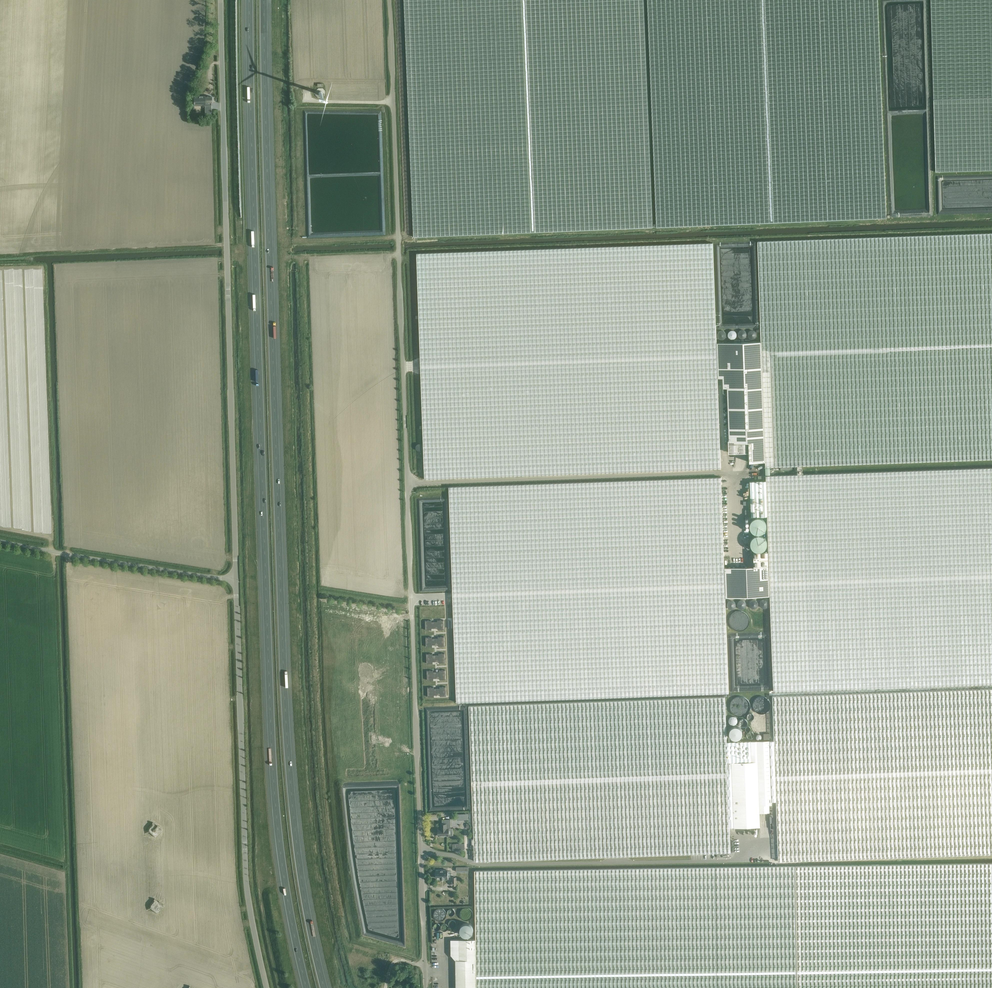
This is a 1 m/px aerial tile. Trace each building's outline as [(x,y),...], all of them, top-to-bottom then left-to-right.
[(414,237),(653,227),(643,0),(404,0),(414,237)] [(657,227),(886,218),(878,0),(647,0),(657,227)] [(933,99),(935,172),(991,170),(991,0),(931,0),(933,99)] [(322,88),(318,88),(315,91),(315,95),(318,98),(322,98),(325,95),(325,91),(322,88)] [(205,96),(194,96),(194,101),(194,105),(205,105),(205,114),(211,114),(211,105),(211,103),(212,102),(212,97),(205,97),(205,96)] [(718,378),(723,378),(723,388),(727,388),(729,443),(749,442),(749,462),(765,462),(765,467),(991,459),(991,234),(758,241),(761,341),(716,343),(713,243),(417,253),(425,479),(721,468),(718,378)] [(725,598),(770,596),(773,691),(991,683),(991,468),(774,475),(774,467),(765,467),(766,481),(750,481),(751,517),(767,516),(768,552),(753,553),(754,566),(724,567),(721,477),(449,487),(456,702),(729,692),(725,598)] [(760,518),(758,517),(756,518),(754,518),(753,519),(752,520),(751,522),(750,523),(750,525),(750,528),(751,530),(753,532),(754,533),(756,534),(758,534),(760,534),(762,533),(763,532),(765,531),(766,529),(767,527),(766,524),(766,522),(764,520),(762,519),(760,518)] [(762,535),(759,535),(757,535),(756,535),(755,536),(753,537),(752,539),(751,541),(751,544),(751,546),(753,549),(754,550),(757,551),(759,552),(761,551),(763,550),(765,549),(767,547),(767,544),(767,542),(766,539),(765,537),(762,535)] [(769,604),(769,603),(768,602),(768,601),(767,600),(766,600),(765,599),(764,599),(763,600),(762,600),(761,601),(761,602),(760,602),(760,603),(760,604),(760,605),(761,606),(761,607),(762,607),(763,608),(764,608),(765,608),(766,608),(767,607),(768,607),(768,606),(768,605),(769,604)] [(743,600),(742,600),(741,600),(740,600),(740,601),(739,601),(738,602),(738,603),(737,604),(737,605),(738,606),(738,607),(739,608),(740,608),(740,609),(741,609),(742,609),(743,609),(744,608),(745,608),(745,607),(746,607),(746,606),(746,605),(746,604),(746,603),(746,602),(745,602),(745,601),(744,601),(743,600)] [(758,605),(758,604),(758,603),(758,602),(757,601),(756,600),(755,600),(754,600),(753,600),(752,600),(751,601),(750,602),(750,603),(750,604),(750,605),(750,606),(751,607),(751,608),(752,608),(753,608),(754,609),(755,608),(756,608),(757,608),(757,607),(758,606),(758,605)] [(732,601),(731,601),(730,601),(729,601),(729,602),(728,602),(728,603),(727,603),(727,604),(727,605),(727,606),(728,607),(728,608),(729,608),(729,609),(730,609),(731,609),(732,609),(733,609),(734,609),(734,608),(735,608),(735,607),(736,606),(736,605),(736,604),(736,603),(735,603),(735,602),(734,602),(734,601),(733,601),(732,601)] [(730,828),(760,827),(760,812),(770,812),(770,804),(772,804),(772,801),(776,801),(778,861),(991,853),(991,688),(772,696),(773,741),(751,741),(727,742),(725,696),(469,705),(475,861),(731,851),(730,828)] [(745,733),(745,732),(747,731),(743,724),(737,727),(742,736),(745,733)] [(441,828),(438,828),(438,836),(442,836),(445,836),(445,835),(449,835),(449,829),(451,829),(451,819),(445,819),(443,819),(443,823),(441,824),(441,827),(441,828)] [(149,827),(149,829),(144,831),(145,833),(149,830),(155,835),(161,829),(161,830),(162,829),(158,826),(159,825),(158,824),(157,825),(153,822),(152,822),(153,823),(149,827)] [(895,864),(798,866),(796,865),(475,870),(476,939),(459,939),(451,939),(451,954),(456,960),(456,987),(991,987),(991,863),(895,864)] [(447,870),(436,870),(436,878),(441,878),(441,879),(444,879),(448,879),(447,870)] [(147,910),(151,908),(153,910),(154,911),(159,909),(161,906),(163,906),(164,906),(155,898),(154,899),(155,901),(152,904),(152,906),(146,908),(147,910)] [(472,915),(472,913),(472,911),(471,910),(469,909),(468,908),(467,908),(466,908),(464,909),(463,909),(463,910),(462,911),(462,912),(462,913),(462,915),(462,916),(463,917),(464,918),(465,918),(467,919),(469,918),(470,918),(471,917),(471,916),(472,915)] [(444,915),(444,914),(444,912),(443,911),(443,910),(441,909),(439,909),(437,909),(436,909),(435,910),(434,911),(434,912),(433,913),(433,914),(434,916),(434,917),(435,918),(437,919),(439,920),(440,919),(441,919),(443,918),(444,916),(444,915)] [(472,925),(471,924),(470,924),(469,923),(468,923),(467,923),(466,923),(464,923),(463,924),(462,924),(462,925),(461,926),(460,927),(460,928),(460,929),(460,931),(460,932),(461,933),(462,934),(462,935),(463,935),(464,936),(466,936),(467,936),(468,936),(469,936),(470,935),(471,935),(472,934),(473,933),(473,932),(473,931),(473,930),(473,928),(473,927),(472,926),(472,925)]
